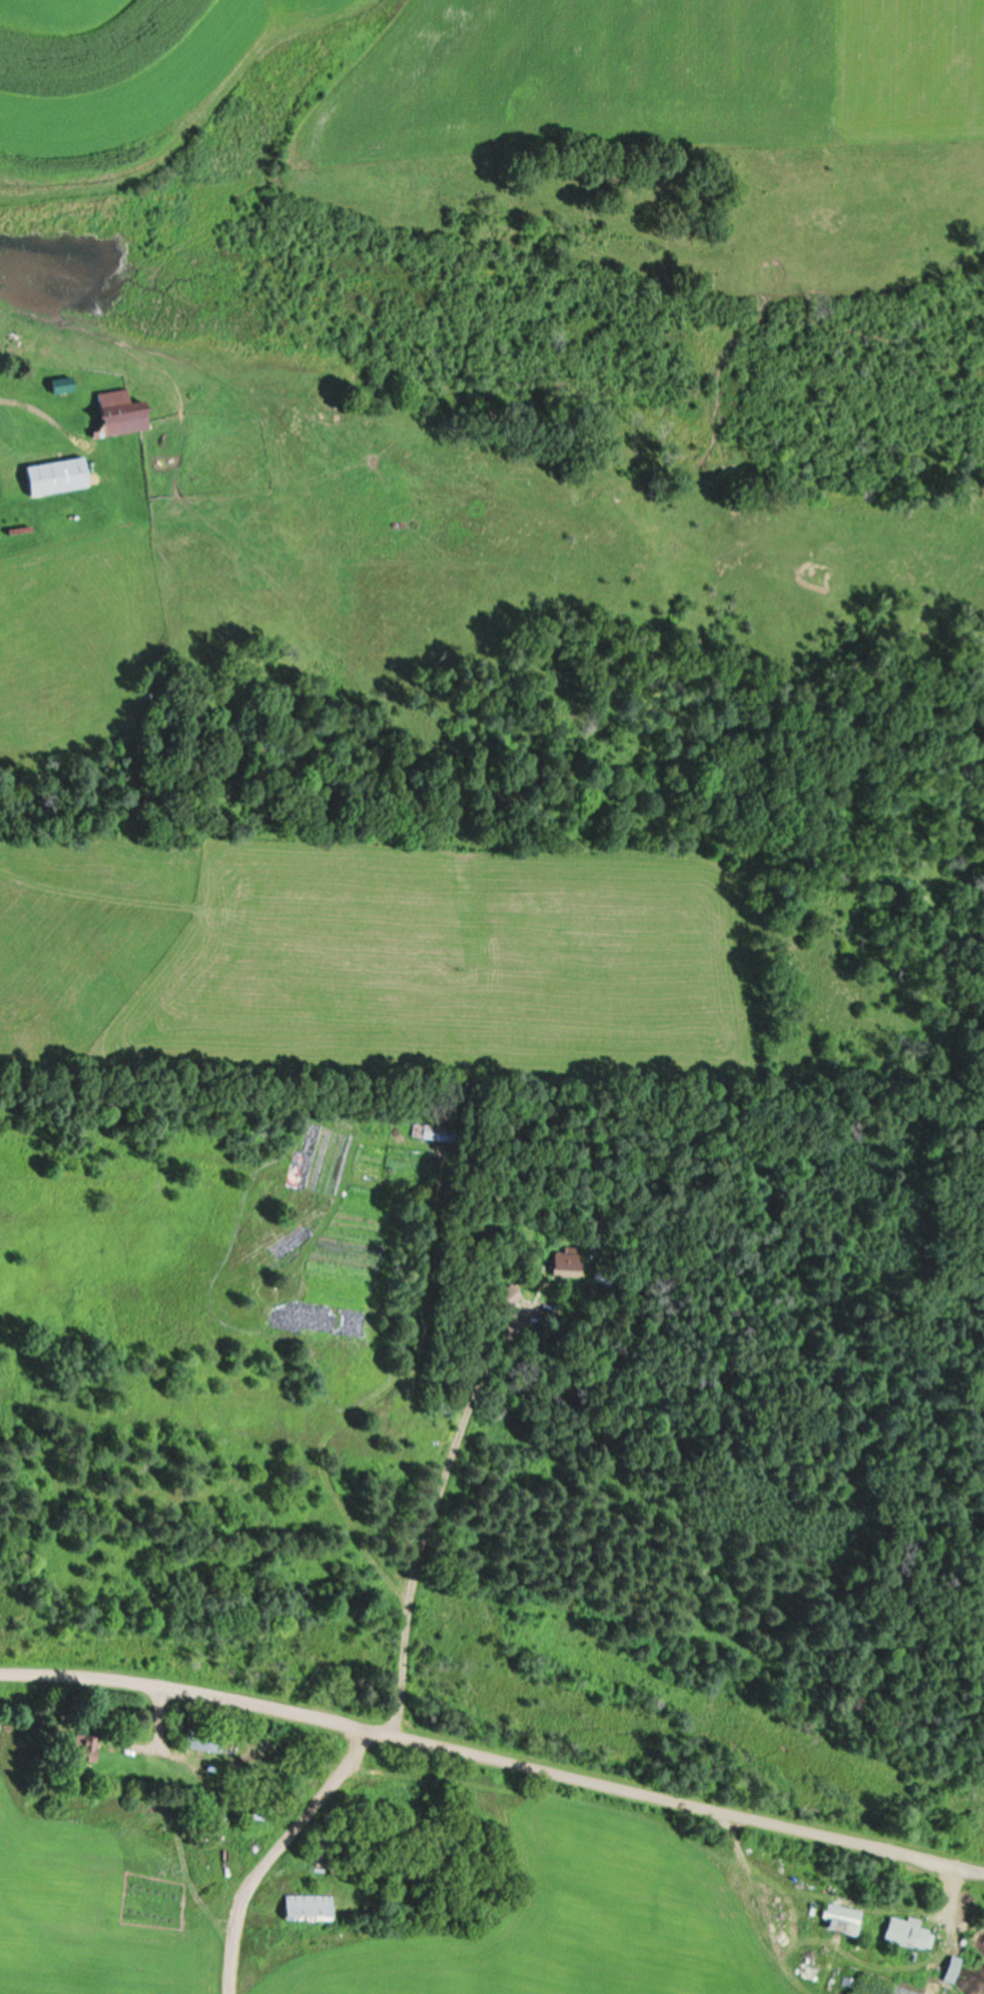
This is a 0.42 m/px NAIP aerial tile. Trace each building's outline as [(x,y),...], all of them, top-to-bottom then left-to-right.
[(48,380),(70,378),(72,391),(50,393),(48,380)] [(149,428),(99,438),(91,396),(140,387),(149,428)] [(29,495),(24,465),(83,456),(88,486),(29,495)] [(412,1122),(451,1126),(450,1140),(410,1136),(412,1122)] [(551,1275),(553,1246),(584,1248),(582,1277),(551,1275)] [(496,1295),(513,1282),(524,1296),(507,1310),(496,1295)] [(70,1733),(96,1736),(92,1762),(66,1758),(70,1733)] [(249,1819),(250,1807),(270,1809),(269,1821),(249,1819)] [(283,1893),(332,1896),(330,1921),(282,1919),(283,1893)] [(824,1904),(861,1912),(855,1935),(819,1926),(824,1904)] [(886,1912),(933,1927),(926,1950),(878,1936),(886,1912)]
